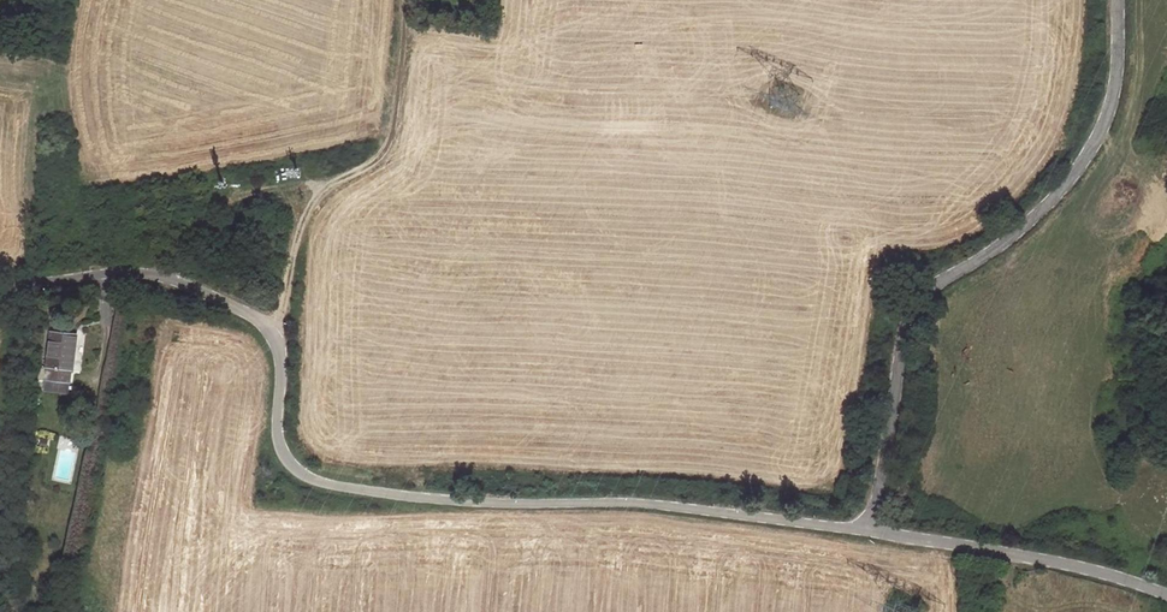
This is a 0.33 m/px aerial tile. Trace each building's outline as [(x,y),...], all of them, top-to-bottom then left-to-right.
[(70,376),(74,339),(47,336),(42,386),(67,389),(68,376),(70,376)]
